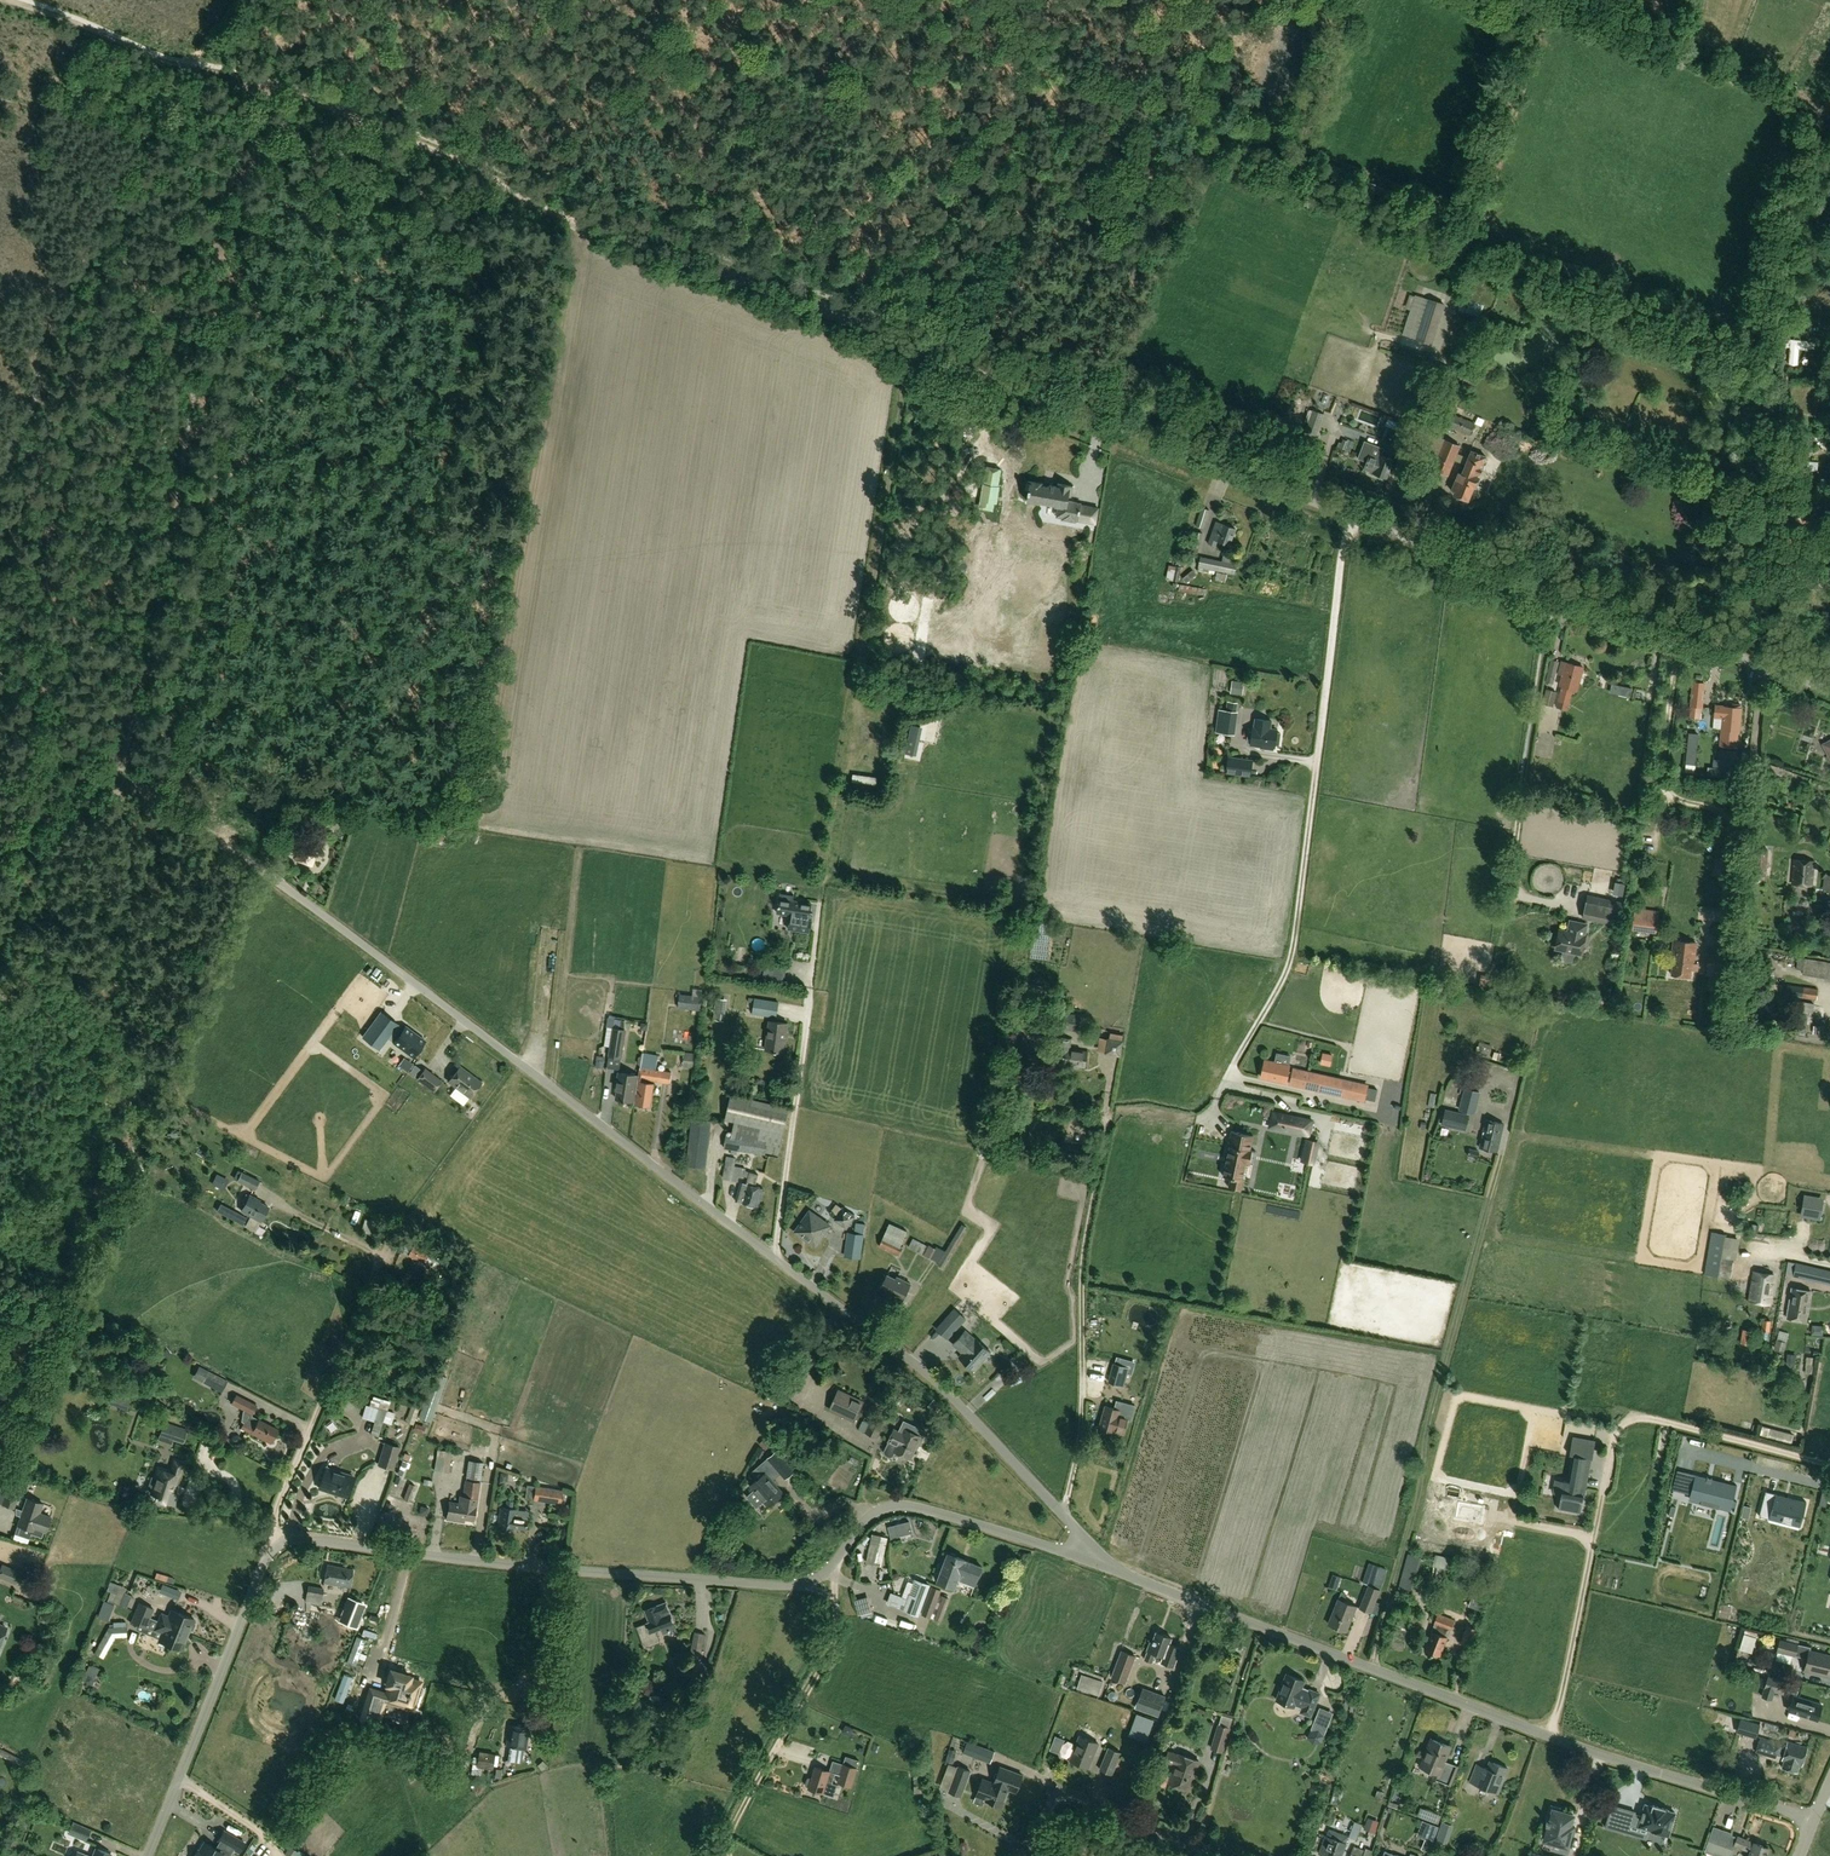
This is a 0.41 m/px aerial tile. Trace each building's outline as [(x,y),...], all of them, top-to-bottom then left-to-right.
[(1397,193),(1360,178),(1357,186),(1394,200),(1397,193)] [(1821,289),(1829,290),(1829,282),(1822,281),(1821,289)] [(1443,304),(1431,301),(1419,340),(1431,344),(1443,304)] [(1810,301),(1809,310),(1829,312),(1829,303),(1810,301)] [(1808,350),(1809,341),(1786,340),(1785,347),(1791,347),(1790,363),(1799,364),(1800,349),(1808,350)] [(1314,441),(1323,414),(1311,410),(1307,423),(1309,424),(1305,438),(1314,441)] [(1450,426),(1470,434),(1474,424),(1455,416),(1450,426)] [(1433,469),(1448,475),(1459,446),(1445,440),(1433,469)] [(1364,469),(1373,472),(1372,473),(1387,478),(1393,461),(1381,456),(1384,448),(1364,441),(1357,459),(1366,462),(1364,469)] [(1452,489),(1455,491),(1454,494),(1469,500),(1486,457),(1471,451),(1461,475),(1458,474),(1452,489)] [(1039,457),(1035,470),(1048,473),(1051,461),(1039,457)] [(1001,472),(989,469),(984,485),(983,485),(980,500),(982,501),(980,509),(991,511),(993,503),(995,504),(999,488),(998,488),(1001,472)] [(1050,485),(1049,486),(1043,485),(1043,483),(1028,481),(1026,490),(1028,490),(1026,502),(1039,504),(1040,503),(1054,505),(1053,506),(1080,511),(1081,503),(1068,501),(1069,496),(1071,497),(1073,487),(1074,486),(1073,486),(1059,483),(1058,482),(1057,486),(1050,485)] [(1201,508),(1196,526),(1203,528),(1209,510),(1201,508)] [(1235,529),(1216,522),(1208,544),(1216,547),(1218,541),(1230,545),(1235,529)] [(1202,533),(1196,532),(1195,540),(1188,539),(1185,558),(1191,559),(1192,552),(1197,553),(1198,548),(1200,548),(1202,533)] [(1236,557),(1224,554),(1222,562),(1200,557),(1198,570),(1214,574),(1215,570),(1234,574),(1236,565),(1234,564),(1236,557)] [(1181,567),(1176,566),(1168,565),(1166,579),(1178,581),(1179,575),(1181,567)] [(1583,667),(1561,661),(1558,674),(1562,675),(1560,685),(1562,686),(1558,701),(1557,707),(1567,710),(1572,691),(1576,692),(1583,667)] [(1548,671),(1546,682),(1553,683),(1555,673),(1548,671)] [(1232,680),(1231,693),(1242,695),(1244,682),(1232,680)] [(1704,684),(1693,682),(1690,706),(1691,706),(1689,717),(1701,719),(1702,707),(1704,684)] [(1610,692),(1619,694),(1621,686),(1612,684),(1610,692)] [(1556,692),(1546,690),(1543,704),(1541,713),(1550,715),(1552,706),(1556,692)] [(1235,735),(1238,711),(1236,711),(1238,702),(1227,701),(1226,709),(1218,708),(1215,732),(1235,735)] [(1723,718),(1720,746),(1736,747),(1736,742),(1737,731),(1739,731),(1741,708),(1740,708),(1741,705),(1731,704),(1731,707),(1724,706),(1724,707),(1715,706),(1714,717),(1723,718)] [(1604,731),(1607,717),(1599,715),(1596,729),(1604,731)] [(1275,748),(1278,730),(1271,729),(1272,721),(1256,719),(1255,726),(1254,725),(1251,746),(1265,748),(1265,749),(1274,750),(1274,748),(1275,748)] [(1733,770),(1736,749),(1720,748),(1719,761),(1714,761),(1713,775),(1727,777),(1728,770),(1733,770)] [(1225,773),(1251,777),(1253,760),(1228,756),(1225,773)] [(294,839),(301,820),(289,816),(283,834),(294,839)] [(447,832),(426,828),(423,840),(444,844),(447,832)] [(303,841),(295,860),(312,866),(319,846),(303,841)] [(1755,849),(1753,874),(1766,875),(1768,850),(1755,849)] [(1715,859),(1714,874),(1729,875),(1730,860),(1715,859)] [(1811,886),(1814,861),(1794,860),(1792,884),(1811,886)] [(790,915),(788,929),(810,933),(813,914),(810,914),(812,904),(793,901),(794,896),(780,893),(777,913),(790,915)] [(1591,908),(1609,911),(1606,922),(1606,923),(1618,925),(1623,904),(1593,897),(1591,908)] [(1656,920),(1634,917),(1632,929),(1655,932),(1656,920)] [(1561,951),(1581,955),(1585,935),(1584,935),(1587,924),(1570,921),(1569,926),(1571,926),(1570,932),(1565,931),(1562,931),(1559,933),(1556,947),(1558,950),(1561,950),(1561,951)] [(1674,941),(1671,961),(1673,961),(1671,975),(1690,977),(1691,970),(1697,971),(1698,964),(1693,964),(1696,943),(1674,941)] [(1829,978),(1829,963),(1805,959),(1802,974),(1829,978)] [(774,965),(772,982),(783,984),(786,967),(781,966),(781,964),(776,963),(776,965),(774,965)] [(1495,977),(1481,975),(1478,991),(1492,993),(1495,977)] [(1781,994),(1816,999),(1818,990),(1782,984),(1781,994)] [(678,1008),(700,1011),(702,996),(679,994),(678,1008)] [(725,1014),(727,999),(716,998),(714,1013),(725,1014)] [(752,1014),(776,1017),(778,1003),(755,999),(749,998),(748,1001),(754,1002),(752,1014)] [(1799,1011),(1812,1013),(1814,1003),(1800,1001),(1799,1011)] [(1059,1028),(1079,1031),(1081,1014),(1062,1012),(1059,1028)] [(1317,1026),(1321,1016),(1311,1013),(1307,1022),(1317,1026)] [(769,1021),(765,1050),(774,1051),(774,1052),(777,1053),(777,1052),(784,1053),(788,1024),(769,1021)] [(384,1023),(370,1042),(379,1050),(394,1030),(384,1023)] [(405,1027),(393,1043),(398,1047),(395,1050),(402,1055),(404,1051),(413,1057),(425,1041),(405,1027)] [(612,1027),(608,1056),(622,1058),(627,1029),(612,1027)] [(1130,1051),(1131,1031),(1116,1030),(1115,1051),(1130,1051)] [(1072,1039),(1055,1037),(1053,1053),(1047,1052),(1045,1062),(1051,1063),(1051,1064),(1068,1066),(1068,1065),(1085,1068),(1088,1052),(1070,1049),(1072,1039)] [(1475,1054),(1489,1057),(1492,1045),(1478,1042),(1475,1054)] [(1492,1058),(1502,1061),(1504,1054),(1494,1051),(1492,1058)] [(693,1068),(694,1053),(685,1052),(683,1067),(693,1068)] [(642,1054),(640,1068),(638,1079),(654,1081),(654,1082),(670,1084),(671,1073),(656,1071),(658,1056),(642,1054)] [(604,1061),(597,1060),(596,1067),(603,1068),(604,1061)] [(1289,1066),(1265,1060),(1261,1077),(1285,1083),(1286,1079),(1291,1080),(1292,1073),(1288,1072),(1289,1066)] [(1480,1073),(1483,1063),(1476,1061),(1474,1071),(1480,1073)] [(409,1072),(414,1075),(419,1069),(414,1065),(409,1072)] [(460,1067),(449,1082),(470,1098),(481,1083),(460,1067)] [(417,1079),(434,1092),(442,1081),(425,1069),(417,1079)] [(1378,1102),(1382,1089),(1293,1069),(1290,1084),(1364,1100),(1365,1099),(1378,1102)] [(637,1085),(638,1081),(639,1075),(619,1072),(615,1100),(634,1102),(634,1105),(635,1105),(637,1087),(638,1087),(638,1085),(637,1085)] [(637,1087),(635,1105),(638,1105),(638,1106),(645,1107),(645,1106),(651,1107),(654,1084),(638,1081),(637,1085),(638,1085),(638,1087),(637,1087)] [(1474,1114),(1479,1093),(1465,1089),(1460,1110),(1474,1114)] [(789,1109),(731,1095),(725,1119),(735,1122),(731,1136),(726,1135),(724,1148),(732,1149),(731,1153),(736,1154),(737,1150),(765,1154),(767,1142),(781,1145),(789,1109)] [(1441,1125),(1456,1129),(1460,1112),(1445,1109),(1441,1125)] [(1271,1110),(1267,1128),(1309,1137),(1313,1119),(1271,1110)] [(706,1168),(712,1120),(692,1117),(686,1165),(706,1168)] [(1479,1148),(1497,1152),(1503,1124),(1486,1120),(1479,1148)] [(1251,1149),(1254,1135),(1233,1130),(1230,1144),(1231,1145),(1225,1176),(1232,1177),(1230,1186),(1242,1189),(1248,1162),(1251,1162),(1254,1149),(1251,1149)] [(1306,1139),(1302,1159),(1313,1161),(1317,1141),(1306,1139)] [(1469,1149),(1468,1155),(1477,1157),(1479,1152),(1469,1149)] [(758,1175),(750,1172),(750,1173),(745,1171),(746,1169),(734,1167),(734,1165),(726,1163),(723,1178),(738,1181),(739,1177),(744,1178),(744,1176),(748,1177),(746,1184),(741,1183),(736,1201),(758,1208),(764,1189),(755,1187),(758,1175)] [(255,1190),(259,1181),(242,1173),(238,1181),(246,1186),(245,1188),(248,1189),(249,1187),(255,1190)] [(255,1232),(268,1207),(255,1200),(256,1199),(250,1196),(249,1198),(245,1196),(242,1202),(246,1204),(242,1211),(251,1216),(245,1226),(255,1232)] [(1819,1218),(1821,1204),(1804,1201),(1802,1215),(1819,1218)] [(243,1225),(246,1218),(219,1205),(216,1211),(230,1218),(243,1225)] [(833,1220),(846,1229),(856,1216),(843,1207),(833,1220)] [(795,1232),(816,1247),(830,1226),(810,1211),(795,1232)] [(856,1223),(854,1234),(863,1235),(864,1224),(856,1223)] [(879,1246),(899,1256),(903,1246),(901,1245),(908,1231),(890,1223),(883,1237),(879,1246)] [(966,1227),(962,1225),(946,1252),(939,1263),(938,1265),(942,1267),(966,1227)] [(1730,1280),(1747,1283),(1751,1262),(1733,1260),(1722,1258),(1726,1235),(1712,1232),(1704,1275),(1719,1277),(1719,1276),(1730,1278),(1730,1280)] [(863,1235),(854,1234),(848,1233),(845,1256),(860,1258),(863,1235)] [(909,1247),(931,1259),(936,1249),(929,1246),(928,1247),(918,1242),(921,1237),(915,1234),(913,1239),(909,1247)] [(937,1246),(936,1249),(931,1259),(939,1263),(946,1252),(937,1246)] [(413,1247),(409,1256),(424,1262),(428,1254),(413,1247)] [(1829,1284),(1829,1271),(1787,1262),(1785,1274),(1829,1284)] [(1769,1305),(1774,1275),(1754,1272),(1749,1301),(1769,1305)] [(887,1275),(880,1291),(902,1302),(911,1284),(897,1277),(896,1280),(887,1275)] [(409,1302),(413,1289),(402,1286),(401,1289),(404,1290),(401,1300),(409,1302)] [(1806,1320),(1811,1292),(1792,1289),(1787,1317),(1806,1320)] [(954,1329),(965,1316),(954,1307),(943,1319),(954,1329)] [(1761,1330),(1769,1331),(1770,1321),(1762,1320),(1761,1330)] [(1750,1344),(1752,1330),(1743,1329),(1741,1343),(1750,1344)] [(964,1352),(959,1358),(974,1371),(991,1352),(976,1339),(974,1341),(971,1338),(972,1337),(965,1331),(953,1344),(960,1351),(961,1349),(964,1352)] [(1785,1342),(1777,1340),(1775,1348),(1783,1350),(1785,1342)] [(804,1356),(810,1347),(801,1341),(795,1351),(804,1356)] [(161,1353),(166,1358),(171,1353),(166,1348),(161,1353)] [(796,1371),(804,1358),(793,1352),(785,1365),(796,1371)] [(1823,1371),(1823,1353),(1815,1353),(1815,1371),(1823,1371)] [(1814,1371),(1815,1357),(1807,1357),(1806,1364),(1807,1364),(1806,1370),(1814,1371)] [(1020,1361),(1015,1365),(1019,1370),(1026,1365),(1021,1360),(1020,1361)] [(1797,1368),(1793,1364),(1789,1363),(1785,1366),(1790,1373),(1797,1368)] [(1123,1386),(1127,1369),(1114,1366),(1110,1382),(1123,1386)] [(220,1391),(226,1380),(208,1371),(202,1382),(220,1391)] [(781,1394),(791,1378),(779,1371),(767,1391),(776,1396),(778,1392),(781,1394)] [(46,1397),(55,1400),(61,1386),(52,1383),(46,1397)] [(828,1410),(855,1422),(865,1401),(838,1388),(828,1410)] [(1116,1402),(1116,1389),(1096,1389),(1095,1401),(1116,1402)] [(257,1406),(236,1395),(232,1404),(252,1414),(257,1406)] [(378,1436),(383,1422),(391,1425),(395,1412),(387,1410),(390,1401),(372,1395),(369,1406),(365,1405),(361,1418),(374,1422),(370,1434),(378,1436)] [(130,1399),(118,1396),(115,1405),(127,1409),(130,1399)] [(1116,1403),(1114,1409),(1121,1411),(1119,1416),(1115,1431),(1124,1434),(1127,1422),(1131,1423),(1135,1408),(1116,1403)] [(1099,1428),(1114,1433),(1115,1431),(1119,1416),(1121,1411),(1114,1409),(1105,1406),(1099,1428)] [(330,1418),(335,1426),(342,1422),(337,1414),(330,1418)] [(271,1444),(278,1430),(259,1420),(258,1420),(251,1416),(247,1424),(244,1423),(241,1428),(271,1444)] [(866,1433),(877,1438),(884,1423),(873,1418),(866,1433)] [(187,1430),(164,1423),(159,1439),(167,1442),(168,1438),(182,1443),(187,1430)] [(950,1429),(955,1434),(960,1430),(954,1424),(950,1429)] [(1792,1436),(1795,1430),(1786,1427),(1784,1433),(1792,1436)] [(918,1447),(922,1438),(905,1429),(903,1433),(894,1429),(886,1447),(884,1452),(885,1455),(890,1457),(893,1456),(895,1451),(911,1459),(916,1447),(918,1447)] [(240,1436),(235,1436),(233,1438),(233,1443),(236,1445),(240,1444),(243,1442),(243,1437),(240,1436)] [(1580,1513),(1585,1485),(1574,1483),(1579,1457),(1592,1459),(1595,1441),(1572,1437),(1569,1455),(1578,1457),(1574,1483),(1563,1481),(1558,1509),(1580,1513)] [(770,1444),(764,1439),(760,1444),(765,1449),(770,1444)] [(393,1469),(399,1448),(385,1443),(379,1465),(393,1469)] [(458,1451),(449,1451),(449,1444),(440,1444),(439,1459),(457,1461),(458,1451)] [(783,1494),(770,1479),(780,1471),(768,1458),(757,1468),(763,1475),(750,1486),(768,1506),(783,1494)] [(468,1460),(466,1477),(480,1479),(483,1462),(468,1460)] [(183,1464),(175,1461),(171,1473),(159,1470),(151,1494),(155,1495),(155,1497),(156,1498),(155,1499),(175,1505),(178,1495),(173,1493),(175,1486),(177,1486),(180,1477),(179,1476),(183,1464)] [(319,1488),(347,1497),(354,1477),(326,1468),(319,1488)] [(1692,1486),(1689,1498),(1731,1508),(1731,1506),(1735,1507),(1737,1501),(1733,1500),(1737,1485),(1684,1472),(1681,1483),(1692,1486)] [(502,1484),(506,1481),(507,1474),(499,1473),(498,1483),(502,1484)] [(464,1520),(474,1521),(480,1482),(466,1480),(463,1497),(462,1497),(461,1504),(449,1502),(446,1519),(464,1522),(464,1520)] [(518,1497),(560,1504),(562,1490),(520,1484),(518,1497)] [(20,1490),(9,1486),(3,1504),(14,1508),(20,1490)] [(1765,1492),(1759,1516),(1769,1519),(1770,1516),(1801,1524),(1804,1510),(1806,1502),(1765,1492)] [(1822,1492),(1819,1505),(1825,1507),(1829,1494),(1822,1492)] [(18,1525),(34,1531),(43,1504),(27,1498),(18,1525)] [(515,1517),(516,1510),(512,1509),(513,1501),(506,1500),(505,1508),(500,1508),(498,1527),(513,1529),(514,1528),(525,1530),(527,1519),(515,1517)] [(1484,1507),(1458,1502),(1454,1518),(1480,1524),(1484,1507)] [(897,1538),(894,1526),(888,1528),(891,1540),(897,1538)] [(954,1588),(957,1581),(965,1561),(965,1560),(957,1557),(956,1555),(951,1553),(949,1554),(948,1554),(938,1582),(954,1588)] [(1397,1594),(1410,1598),(1418,1569),(1428,1571),(1431,1557),(1419,1554),(1418,1557),(1408,1554),(1397,1594)] [(965,1561),(957,1581),(974,1588),(982,1567),(965,1561)] [(1379,1590),(1388,1570),(1370,1563),(1362,1583),(1369,1586),(1359,1608),(1371,1613),(1380,1590),(1379,1590)] [(2,1564),(0,1569),(0,1578),(15,1584),(19,1575),(32,1580),(33,1577),(2,1564)] [(324,1583),(350,1587),(353,1569),(327,1565),(324,1583)] [(148,1580),(152,1571),(142,1566),(137,1575),(148,1580)] [(160,1566),(159,1572),(171,1575),(173,1569),(160,1566)] [(915,1581),(904,1610),(918,1615),(929,1586),(915,1581)] [(105,1601),(114,1604),(114,1603),(121,1586),(111,1582),(104,1601),(105,1601)] [(121,1586),(114,1603),(120,1606),(120,1605),(127,1608),(128,1607),(132,1608),(135,1599),(131,1597),(132,1595),(125,1593),(127,1588),(121,1586)] [(309,1586),(306,1602),(320,1604),(323,1589),(309,1586)] [(932,1587),(922,1615),(940,1621),(948,1599),(939,1595),(941,1590),(932,1587)] [(358,1597),(358,1608),(368,1609),(368,1598),(358,1597)] [(1338,1600),(1328,1624),(1337,1627),(1336,1631),(1342,1633),(1344,1630),(1346,1631),(1356,1607),(1338,1600)] [(105,1601),(101,1611),(103,1612),(101,1617),(108,1620),(114,1604),(105,1601)] [(139,1602),(134,1612),(150,1618),(154,1608),(139,1602)] [(656,1631),(662,1629),(664,1634),(676,1629),(678,1635),(666,1602),(658,1605),(644,1610),(649,1623),(646,1624),(649,1630),(639,1633),(645,1648),(660,1642),(656,1631)] [(158,1622),(189,1634),(190,1630),(193,1631),(196,1624),(193,1623),(194,1619),(172,1610),(169,1617),(162,1614),(158,1622)] [(150,1618),(134,1612),(130,1622),(146,1628),(150,1618)] [(1438,1614),(1424,1650),(1431,1652),(1431,1653),(1433,1654),(1433,1653),(1440,1656),(1447,1638),(1447,1637),(1449,1630),(1450,1631),(1454,1620),(1438,1614)] [(189,1634),(158,1622),(155,1629),(162,1632),(159,1641),(182,1650),(189,1634)] [(1466,1624),(1460,1642),(1471,1646),(1478,1628),(1466,1624)] [(127,1633),(127,1627),(109,1628),(94,1654),(99,1656),(112,1633),(127,1633)] [(689,1659),(696,1661),(690,1679),(702,1684),(709,1664),(700,1661),(705,1634),(695,1632),(689,1659)] [(1145,1660),(1152,1663),(1155,1653),(1163,1656),(1160,1662),(1173,1667),(1181,1648),(1169,1644),(1171,1638),(1156,1632),(1152,1643),(1150,1642),(1147,1650),(1148,1651),(1145,1660)] [(1776,1651),(1795,1656),(1798,1644),(1779,1639),(1776,1651)] [(361,1643),(351,1668),(359,1671),(369,1646),(361,1643)] [(1804,1671),(1812,1673),(1813,1672),(1829,1676),(1829,1656),(1809,1650),(1810,1647),(1798,1644),(1795,1656),(1807,1659),(1804,1671)] [(1125,1683),(1135,1656),(1122,1651),(1112,1678),(1125,1683)] [(1774,1664),(1776,1654),(1769,1652),(1767,1662),(1774,1664)] [(412,1662),(390,1661),(388,1677),(392,1678),(391,1685),(375,1684),(373,1716),(391,1717),(393,1690),(404,1691),(404,1694),(417,1695),(418,1682),(421,1682),(422,1667),(411,1666),(412,1662)] [(1310,1716),(1319,1694),(1310,1690),(1308,1693),(1301,1689),(1304,1681),(1287,1674),(1276,1700),(1279,1701),(1280,1704),(1288,1707),(1291,1706),(1294,1707),(1295,1704),(1303,1707),(1301,1712),(1310,1716)] [(1078,1687),(1099,1694),(1103,1681),(1082,1675),(1078,1687)] [(1775,1692),(1783,1694),(1787,1682),(1768,1676),(1762,1696),(1772,1699),(1775,1692)] [(1787,1682),(1784,1690),(1797,1694),(1799,1687),(1787,1682)] [(1116,1688),(1116,1696),(1127,1694),(1126,1687),(1116,1688)] [(1166,1696),(1143,1687),(1135,1708),(1158,1717),(1166,1696)] [(1789,1711),(1817,1720),(1822,1705),(1793,1696),(1789,1711)] [(1328,1724),(1314,1719),(1310,1730),(1323,1735),(1328,1724)] [(1741,1719),(1737,1732),(1755,1737),(1758,1724),(1741,1719)] [(529,1728),(509,1725),(506,1746),(526,1749),(529,1728)] [(845,1725),(841,1732),(849,1736),(852,1729),(845,1725)] [(1229,1729),(1219,1725),(1211,1749),(1222,1752),(1229,1729)] [(1088,1768),(1098,1744),(1080,1736),(1070,1761),(1088,1768)] [(1780,1743),(1760,1737),(1756,1752),(1775,1758),(1780,1743)] [(1430,1739),(1423,1758),(1430,1761),(1427,1770),(1439,1775),(1437,1779),(1434,1778),(1433,1778),(1451,1785),(1458,1766),(1457,1766),(1456,1770),(1448,1767),(1448,1766),(1444,1764),(1445,1761),(1451,1747),(1430,1739)] [(995,1751),(967,1741),(963,1753),(990,1764),(995,1751)] [(1787,1741),(1782,1760),(1801,1766),(1807,1748),(1787,1741)] [(13,1761),(15,1756),(0,1748),(0,1754),(13,1761)] [(949,1748),(945,1764),(952,1766),(957,1751),(949,1748)] [(1112,1775),(1121,1753),(1108,1748),(1100,1769),(1112,1775)] [(1189,1790),(1199,1761),(1178,1754),(1178,1755),(1168,1752),(1165,1762),(1175,1765),(1172,1772),(1170,1771),(1168,1776),(1163,1775),(1167,1764),(1157,1761),(1155,1765),(1151,1764),(1146,1778),(1165,1785),(1166,1782),(1189,1790)] [(493,1768),(495,1756),(479,1754),(478,1766),(493,1768)] [(914,1760),(914,1793),(925,1792),(925,1785),(922,1785),(922,1760),(914,1760)] [(843,1763),(837,1783),(852,1787),(858,1767),(843,1763)] [(1470,1782),(1498,1793),(1508,1768),(1493,1763),(1490,1770),(1477,1765),(1470,1782)] [(958,1766),(948,1792),(962,1797),(971,1771),(958,1766)] [(815,1767),(811,1779),(809,1778),(807,1779),(805,1785),(806,1786),(809,1787),(808,1789),(833,1797),(837,1785),(832,1783),(835,1773),(815,1767)] [(1016,1793),(1023,1775),(1000,1767),(995,1782),(982,1777),(975,1797),(1003,1807),(1009,1790),(1016,1793)] [(1334,1789),(1332,1795),(1338,1797),(1340,1791),(1334,1789)] [(1638,1826),(1669,1835),(1675,1812),(1667,1810),(1668,1809),(1653,1805),(1652,1806),(1645,1804),(1641,1816),(1634,1814),(1635,1812),(1623,1808),(1619,1823),(1607,1819),(1605,1827),(1629,1834),(1632,1823),(1639,1825),(1638,1826)] [(1544,1836),(1556,1840),(1555,1843),(1567,1846),(1568,1842),(1569,1842),(1569,1841),(1573,1827),(1573,1828),(1573,1827),(1572,1826),(1572,1827),(1570,1826),(1573,1815),(1560,1811),(1560,1809),(1561,1809),(1561,1808),(1560,1808),(1552,1806),(1552,1805),(1551,1805),(1551,1806),(1547,1820),(1546,1823),(1548,1824),(1544,1836)] [(1417,1816),(1438,1824),(1441,1815),(1421,1807),(1421,1808),(1417,1816)] [(1369,1831),(1374,1832),(1377,1823),(1368,1820),(1365,1829),(1369,1831)] [(67,1833),(86,1841),(91,1829),(72,1821),(67,1833)] [(1442,1821),(1437,1835),(1449,1838),(1453,1825),(1442,1821)] [(1362,1825),(1354,1822),(1349,1837),(1357,1839),(1362,1825)] [(1431,1823),(1421,1848),(1427,1851),(1437,1825),(1431,1823)] [(1714,1827),(1709,1841),(1727,1848),(1733,1834),(1714,1827)] [(1346,1843),(1348,1836),(1329,1829),(1326,1836),(1325,1836),(1318,1854),(1325,1855),(1342,1855),(1346,1843)] [(245,1844),(224,1831),(219,1840),(220,1841),(216,1849),(205,1842),(196,1855),(229,1855),(233,1850),(240,1854),(245,1844)] [(264,1842),(265,1832),(258,1831),(257,1842),(264,1842)] [(7,1835),(3,1844),(9,1847),(13,1837),(7,1835)] [(1748,1855),(1765,1855),(1768,1848),(1754,1842),(1754,1843),(1738,1836),(1734,1846),(1750,1852),(1748,1855)] [(297,1852),(290,1846),(284,1854),(288,1855),(294,1855),(297,1852)] [(1354,1847),(1351,1854),(1357,1855),(1370,1855),(1372,1852),(1366,1849),(1365,1851),(1354,1847)]
